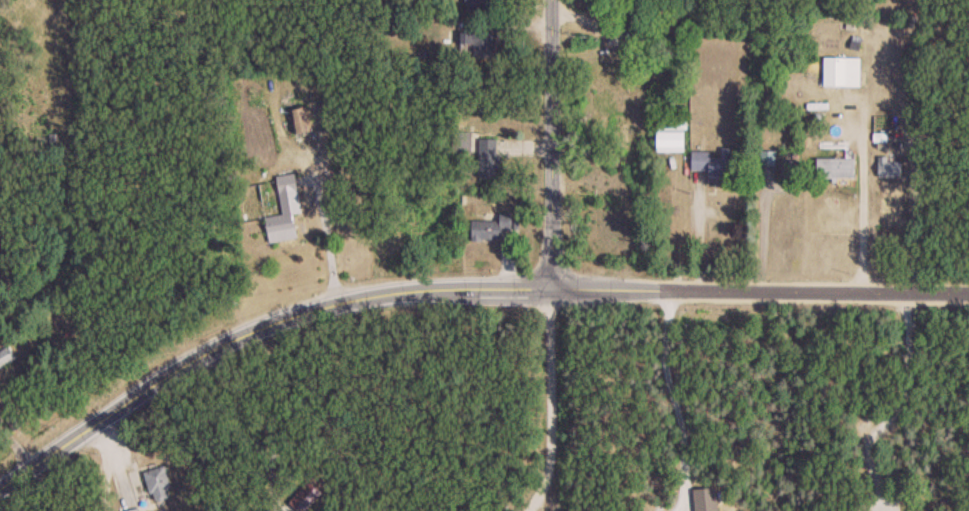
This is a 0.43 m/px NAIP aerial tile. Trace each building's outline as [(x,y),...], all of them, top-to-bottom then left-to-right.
[(628,29),(628,43),(642,43),(642,29),(628,29)] [(474,58),(494,58),(494,33),(459,33),(459,47),(474,47),(474,58)] [(825,87),(861,87),(861,58),(825,58),(825,87)] [(296,135),(311,132),(305,108),(290,111),(296,135)] [(659,151),(685,151),(685,133),(659,133),(659,151)] [(499,139),(480,139),(480,178),(499,178),(499,139)] [(744,158),(732,158),(732,149),(722,149),(722,157),(712,157),(712,151),(693,151),(693,170),(710,170),(710,177),(743,178),(744,158)] [(856,159),(818,159),(818,180),(856,180),(856,159)] [(878,179),(902,179),(902,159),(878,159),(878,179)] [(302,214),(296,175),(277,178),(283,216),(266,219),(268,237),(298,232),(295,216),(302,214)] [(513,230),(513,213),(493,213),(493,221),(472,221),(472,241),(502,241),(502,230),(513,230)] [(17,360),(9,347),(0,353),(0,371),(17,360)] [(149,501),(170,501),(170,471),(149,471),(149,501)]
